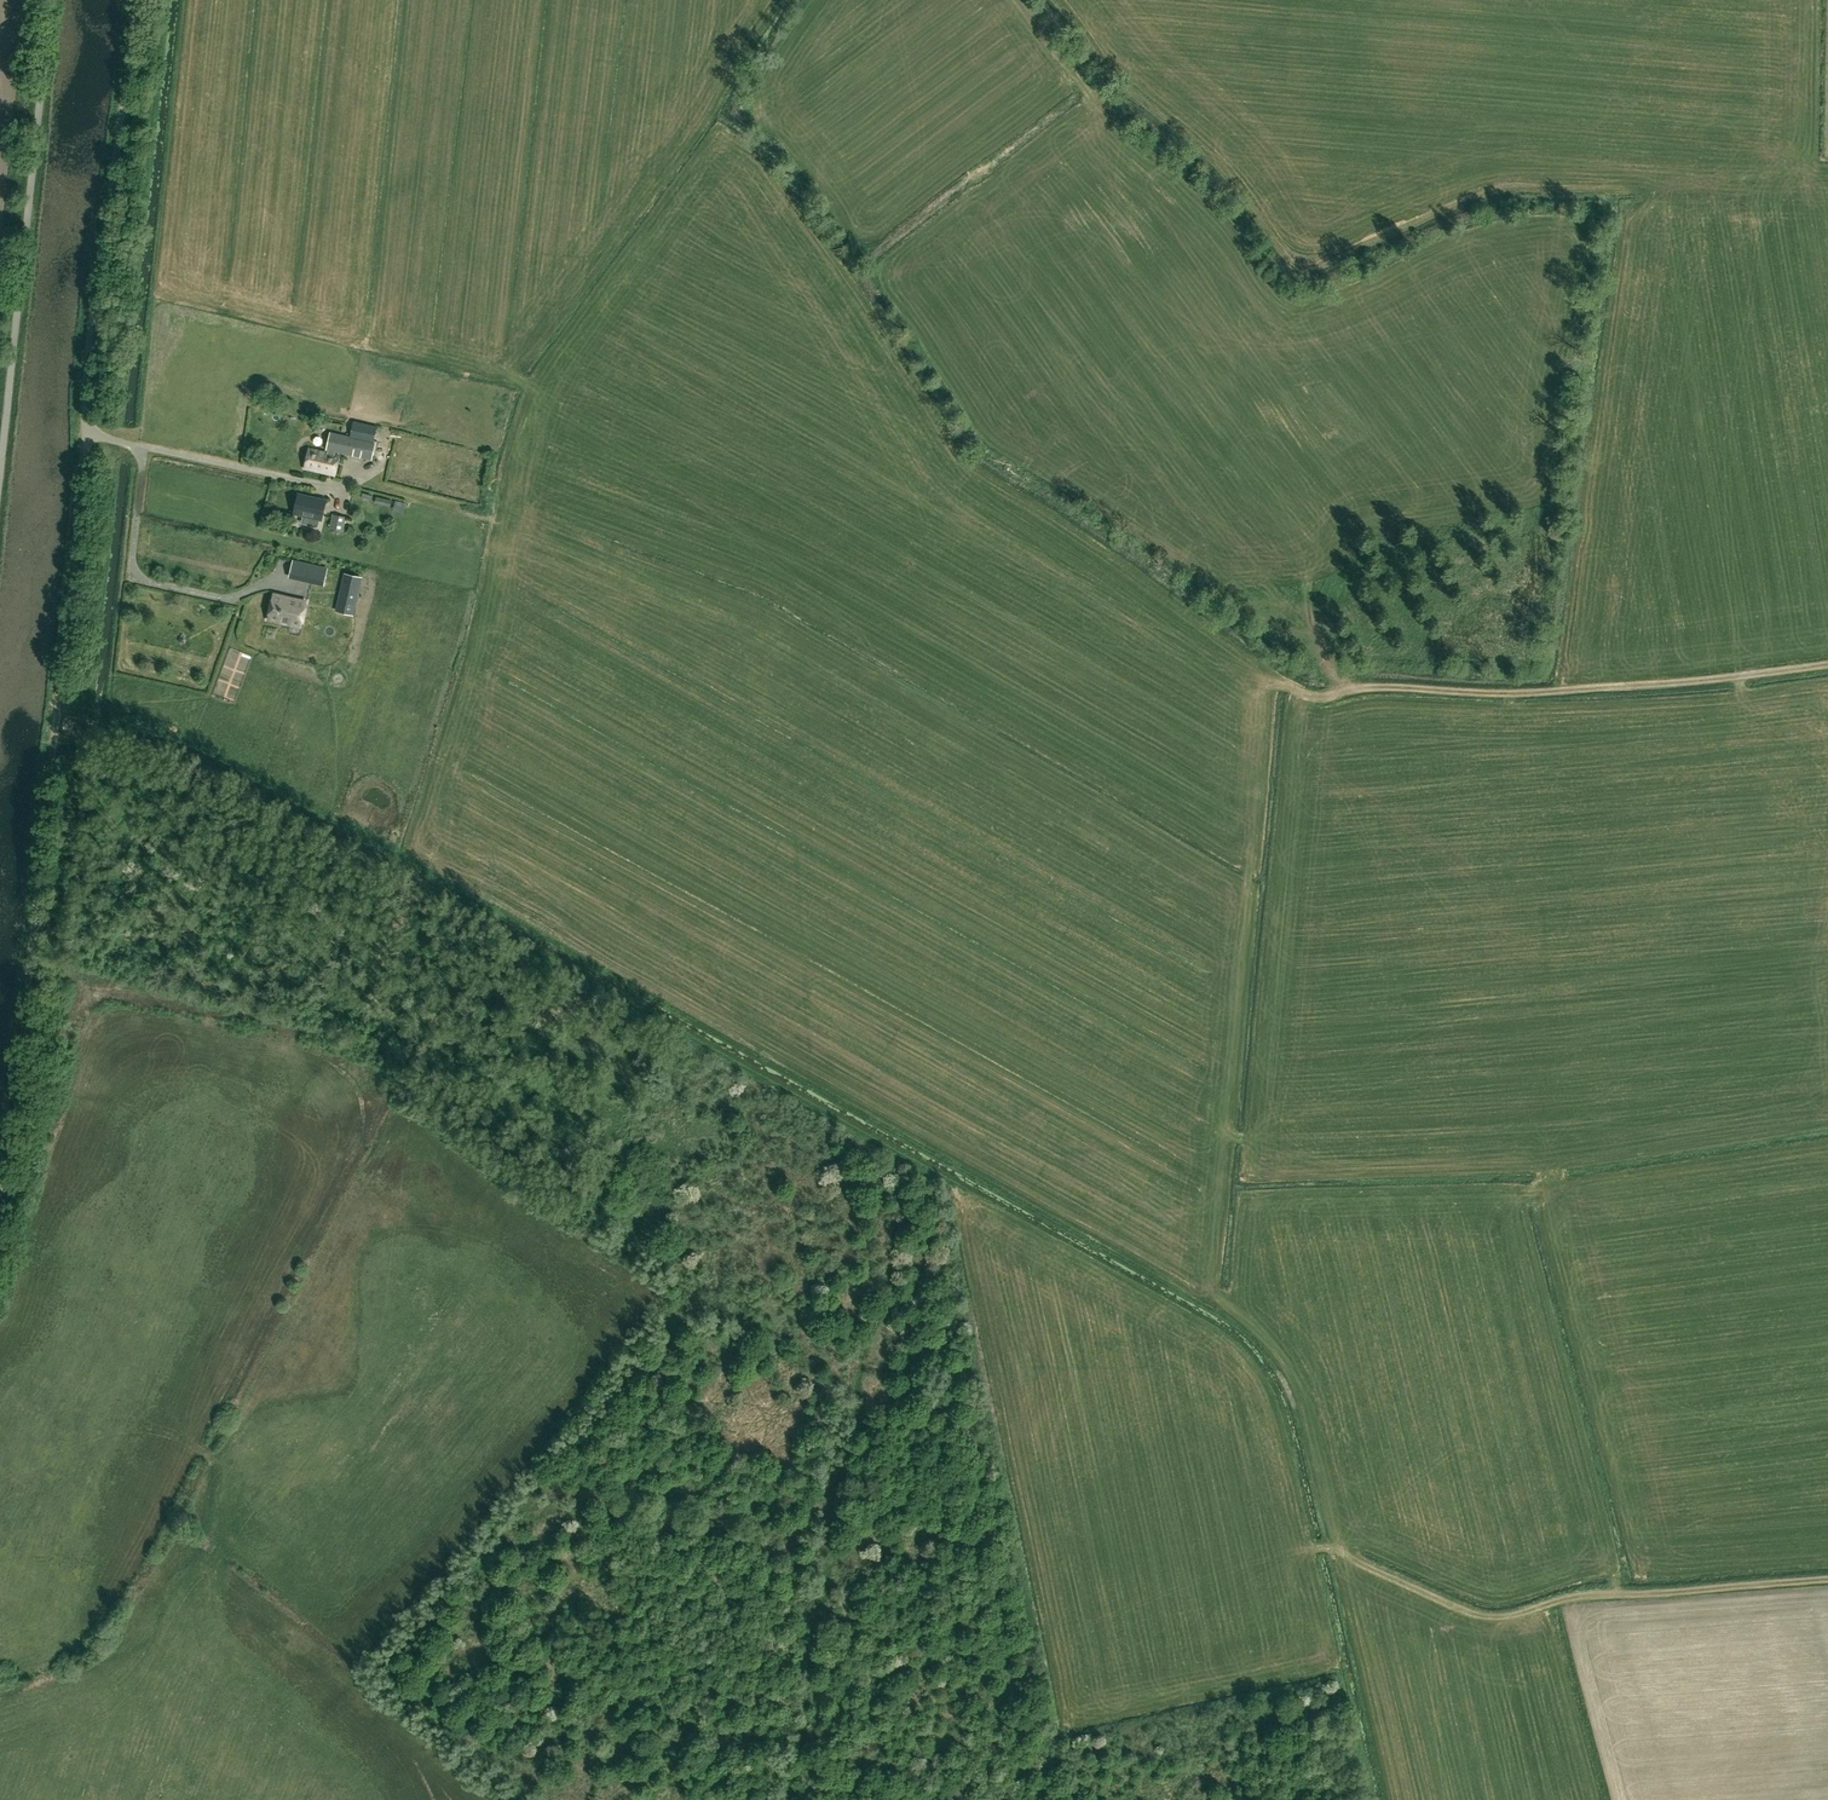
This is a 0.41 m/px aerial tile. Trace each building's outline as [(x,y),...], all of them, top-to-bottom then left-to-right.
[(330,450),(369,459),(377,427),(356,422),(351,441),(334,437),(330,450)] [(305,468),(336,475),(340,455),(309,448),(305,468)] [(294,514),(322,520),(326,500),(298,494),(294,514)] [(343,532),(346,517),(333,514),(330,529),(343,532)] [(325,583),(328,569),(316,567),(313,580),(325,583)] [(354,614),(362,577),(347,573),(339,611),(354,614)] [(304,624),(309,602),(275,595),(270,620),(284,623),(284,620),(304,624)]
